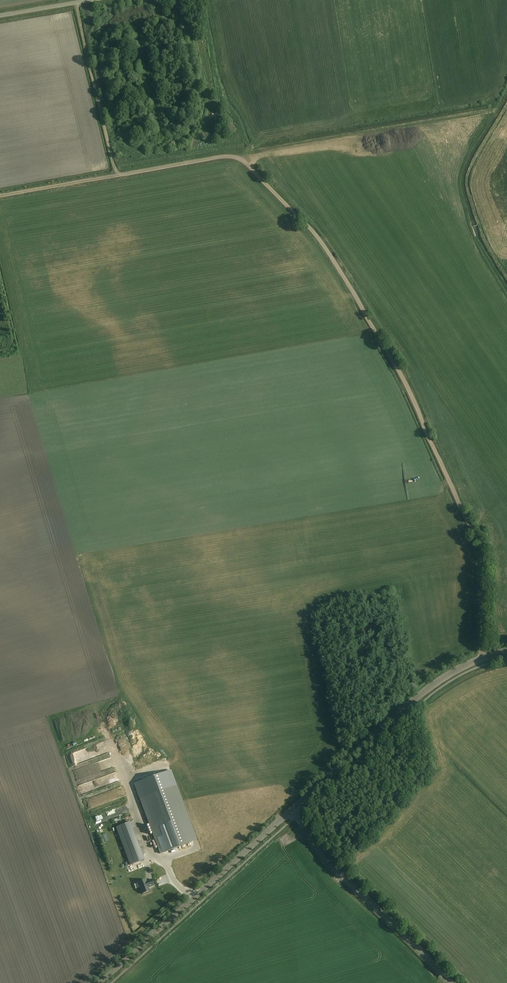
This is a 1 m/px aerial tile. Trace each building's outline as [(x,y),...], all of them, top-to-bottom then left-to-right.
[(140,799),(160,854),(197,840),(177,785),(140,799)] [(145,860),(131,822),(116,827),(130,865),(145,860)] [(146,880),(138,882),(142,894),(150,891),(149,888),(154,886),(152,880),(147,882),(146,880)]
